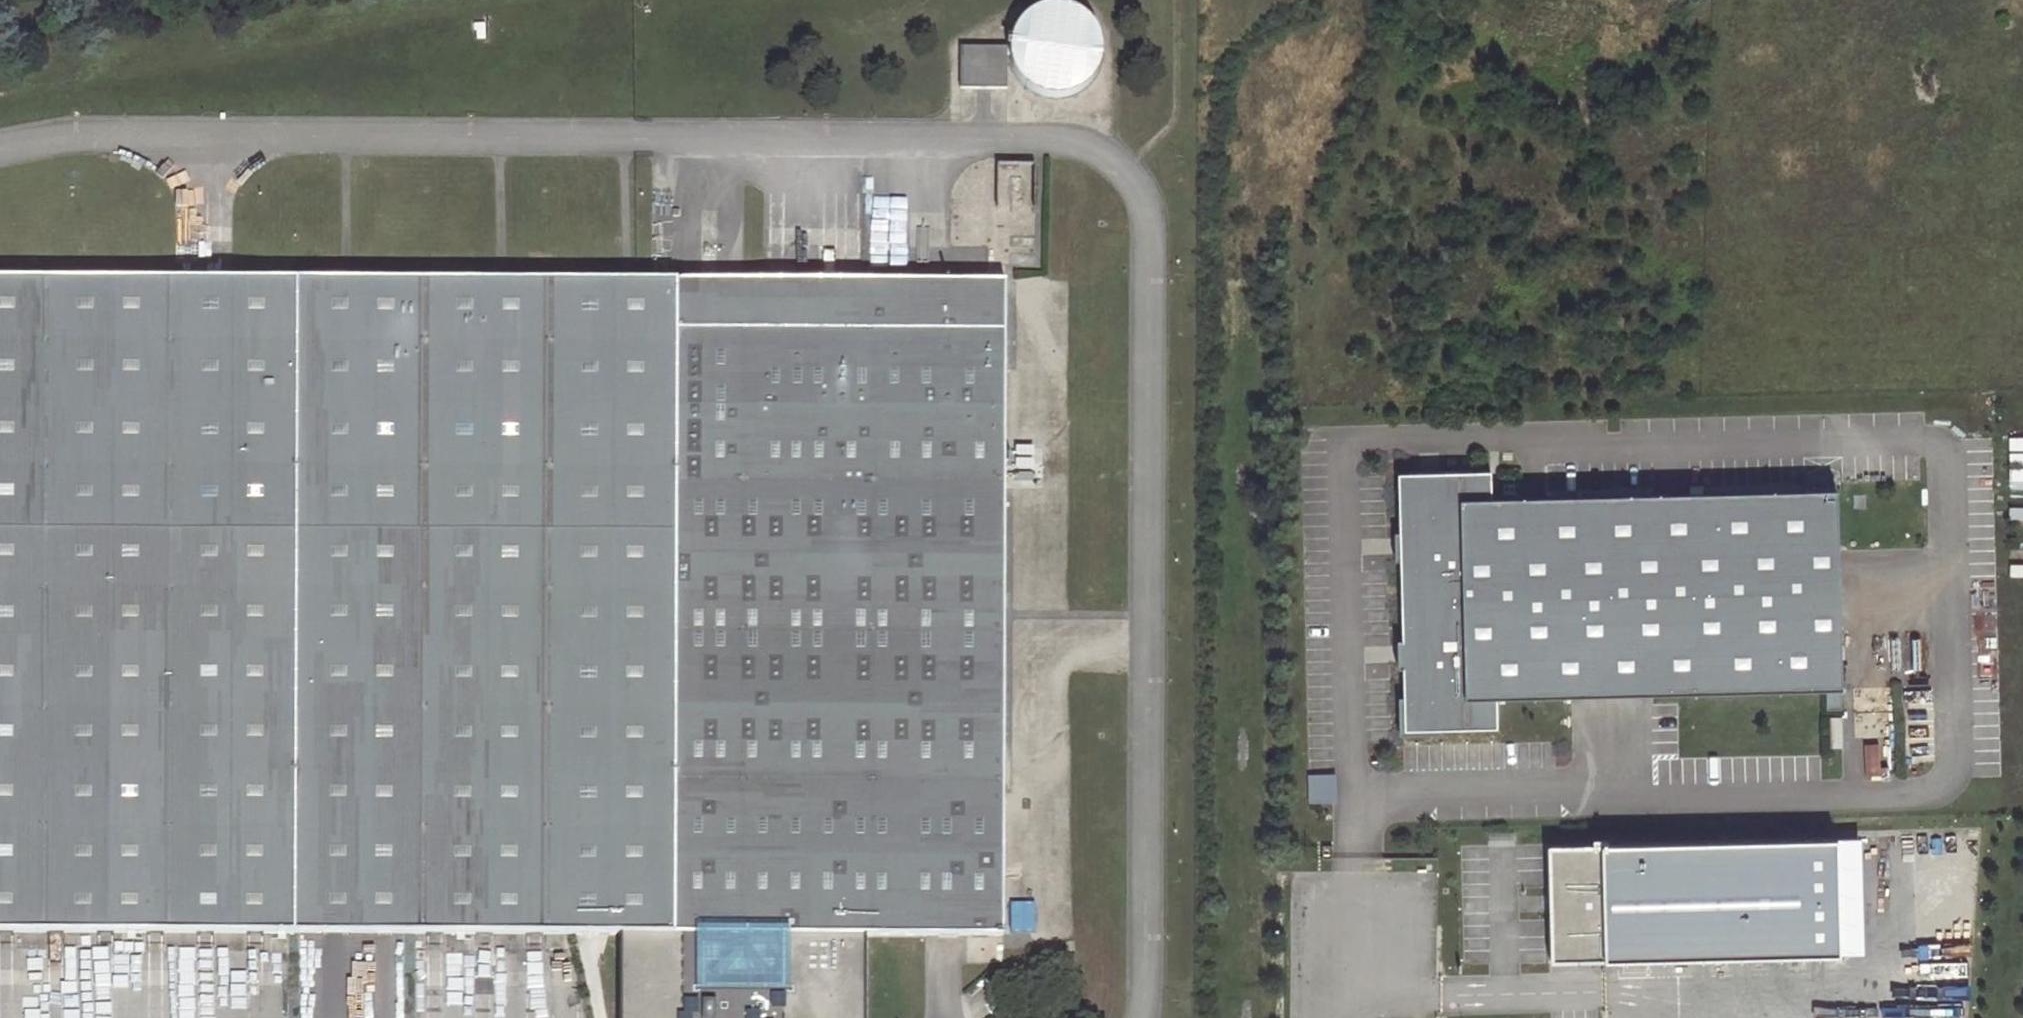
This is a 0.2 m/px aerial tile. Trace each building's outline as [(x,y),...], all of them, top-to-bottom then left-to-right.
[(1019,92),(1025,98),(1031,103),(1039,106),(1047,109),(1055,110),(1063,109),(1071,108),(1079,105),(1086,101),(1093,96),(1098,90),(1103,83),(1106,75),(1108,67),(1109,59),(1108,51),(1106,43),(1103,35),(1099,28),(1093,22),(1087,17),(1080,12),(1072,9),(1064,8),(1056,7),(1048,8),(1040,10),(1032,14),(1025,18),(1019,24),(1014,31),(1010,38),(1008,46),(1006,59),(961,59),(962,101),(1008,101),(1008,71),(1010,78),(1014,86),(1019,92)] [(302,284),(301,932),(621,932),(664,932),(667,329),(667,283),(631,283),(302,284)] [(667,329),(1004,330),(1004,283),(667,283),(667,329)] [(301,932),(302,284),(0,285),(0,932),(301,932)] [(1005,933),(1004,330),(667,329),(664,932),(867,933),(1005,933)] [(1493,467),(1400,470),(1407,728),(1501,726),(1500,692),(1846,682),(1841,483),(1494,492),(1493,467)] [(1865,836),(1553,844),(1556,961),(1868,953),(1865,836)] [(664,932),(621,932),(623,1017),(866,1017),(867,933),(664,932)]
